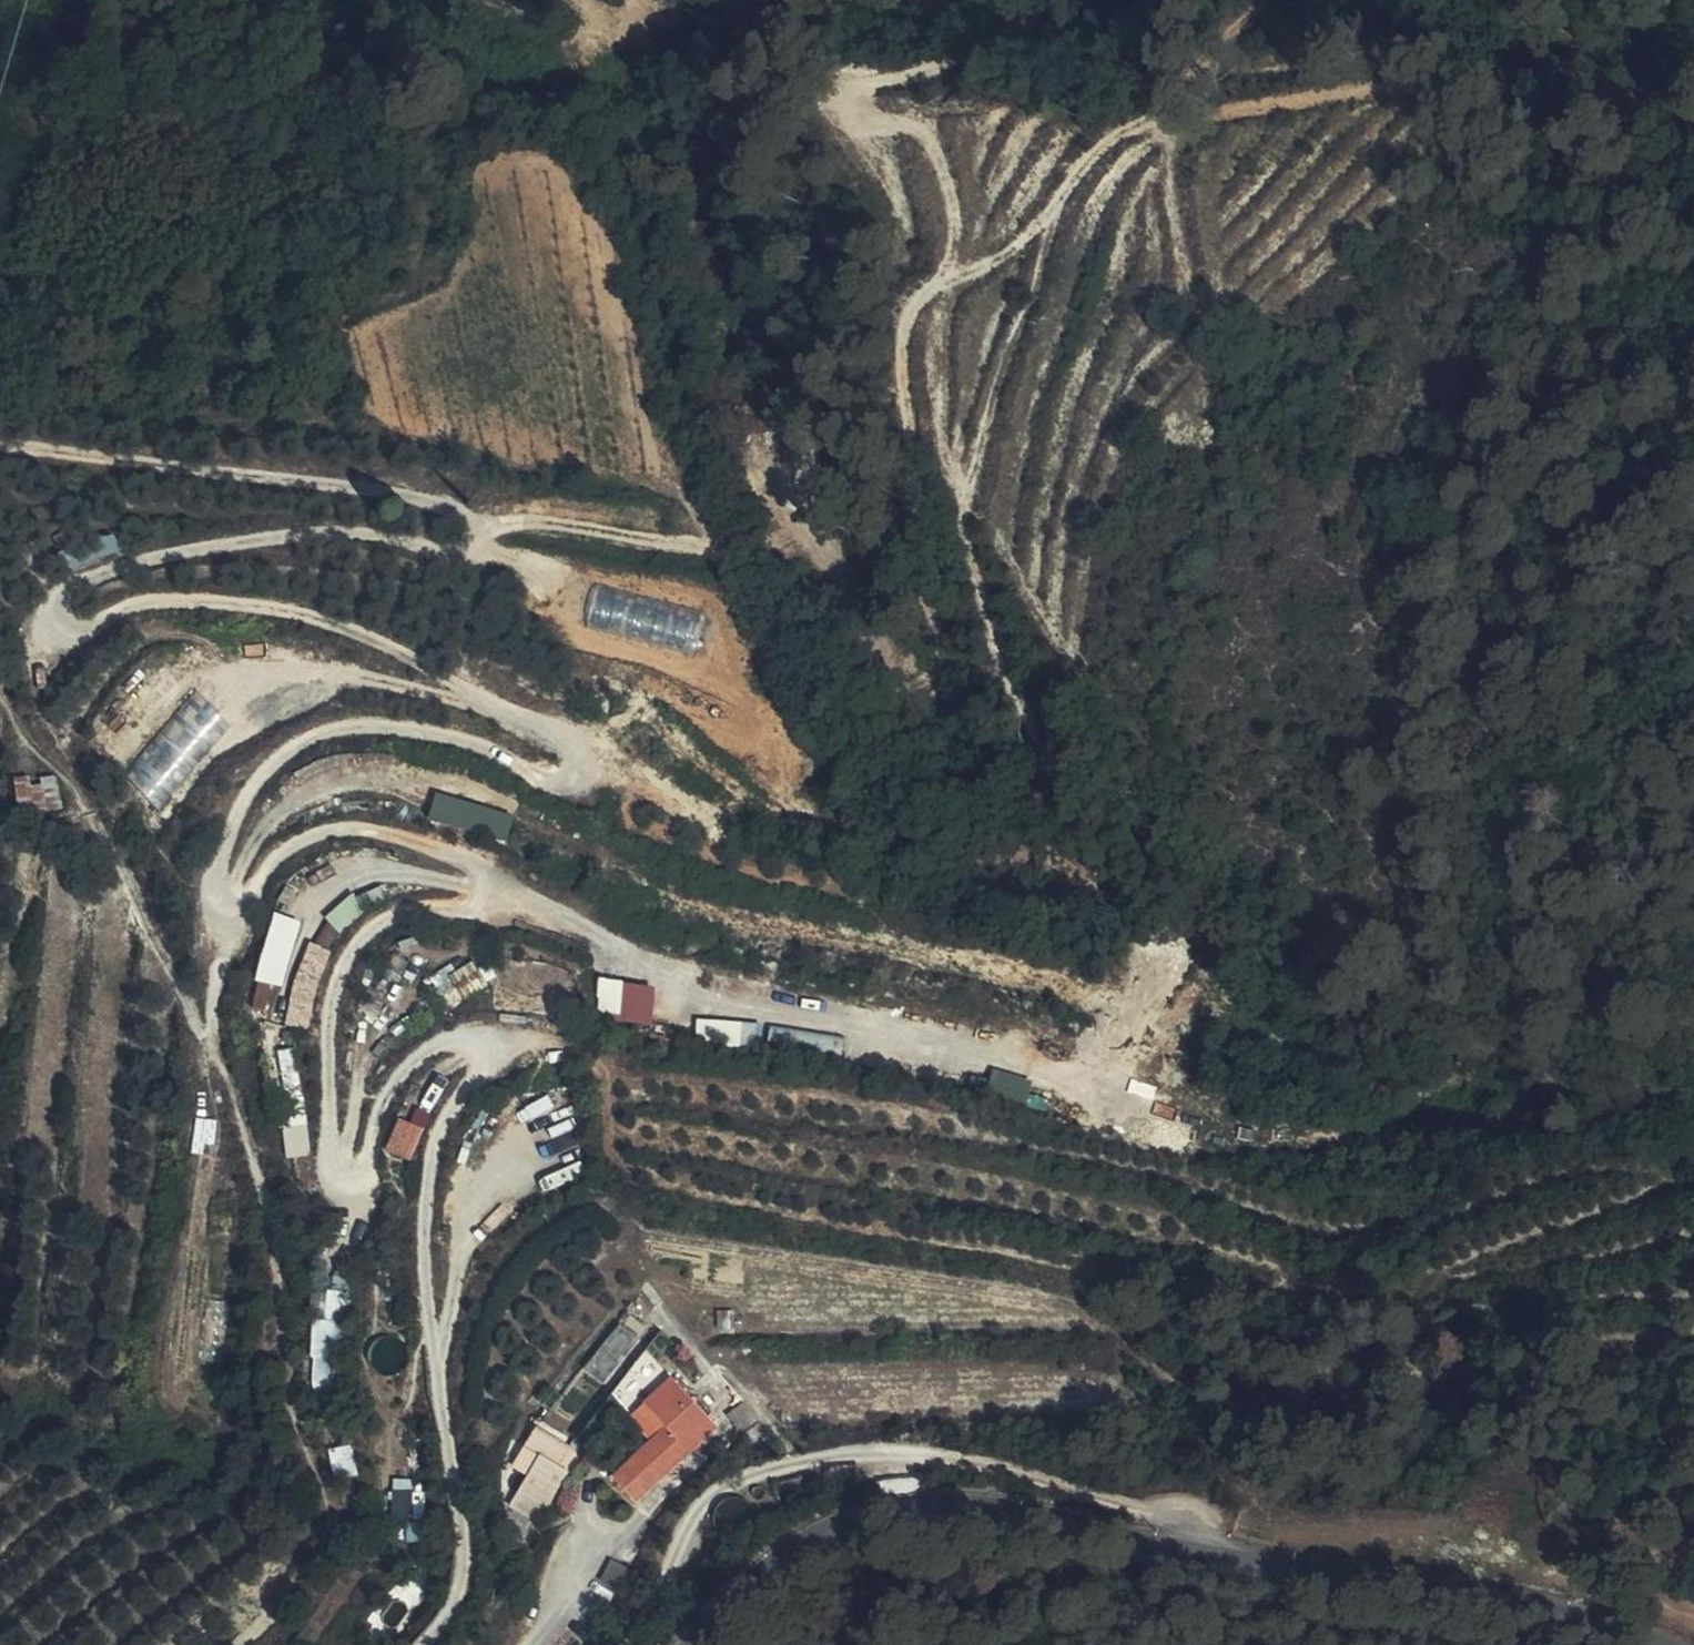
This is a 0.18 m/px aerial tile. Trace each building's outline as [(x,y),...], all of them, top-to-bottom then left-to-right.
[(62,801),(58,771),(16,776),(19,806),(62,801)] [(438,790),(431,819),(509,839),(516,810),(438,790)] [(359,900),(332,911),(338,926),(365,914),(359,900)] [(289,985),(302,917),(274,912),(262,980),(289,985)] [(308,1026),(337,949),(315,940),(285,1018),(308,1026)] [(601,978),(599,1014),(655,1017),(657,982),(601,978)] [(700,1020),(700,1040),(765,1039),(764,1019),(700,1020)] [(315,1319),(316,1385),(341,1385),(341,1319),(315,1319)] [(623,1322),(587,1366),(606,1382),(643,1338),(623,1322)] [(614,1390),(629,1404),(663,1365),(648,1352),(614,1390)] [(729,1416),(688,1362),(654,1386),(673,1414),(616,1454),(636,1482),(729,1416)] [(539,1521),(584,1449),(539,1421),(513,1464),(530,1474),(512,1504),(539,1521)]
